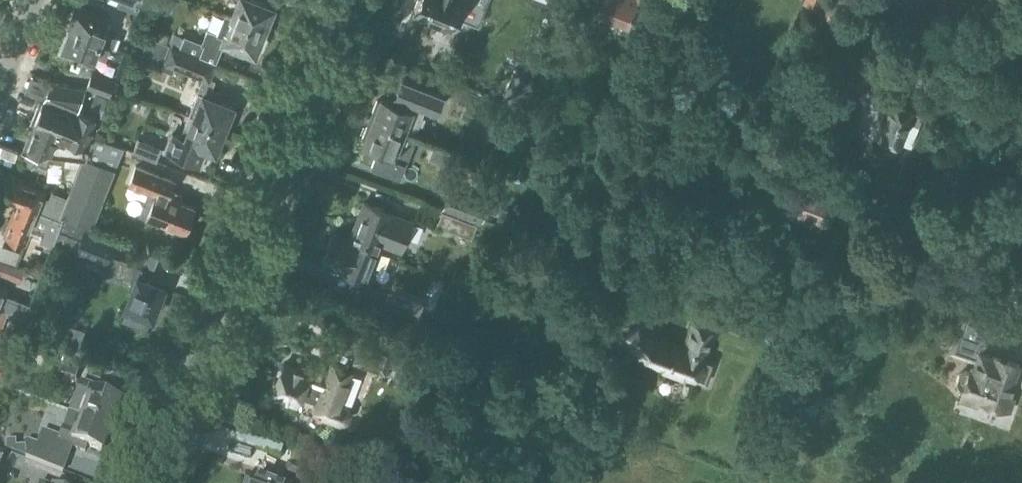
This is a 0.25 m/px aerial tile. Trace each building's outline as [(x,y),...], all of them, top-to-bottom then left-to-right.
[(118,5),(140,14),(146,0),(120,0),(118,5)] [(238,3),(232,17),(232,18),(266,31),(272,17),(269,16),(273,7),(265,4),(267,0),(266,0),(239,0),(238,3)] [(458,17),(481,25),(489,6),(475,0),(417,0),(415,7),(417,9),(416,11),(454,26),(458,17)] [(568,18),(587,25),(594,8),(628,22),(636,0),(576,0),(568,18)] [(78,4),(74,14),(68,28),(109,45),(113,34),(105,31),(110,17),(78,4)] [(202,43),(185,36),(181,47),(216,61),(223,43),(231,46),(230,47),(245,53),(247,49),(254,52),(258,44),(260,46),(266,31),(232,17),(225,15),(218,33),(208,29),(202,43)] [(109,45),(68,28),(59,52),(91,65),(97,51),(105,55),(109,45)] [(149,35),(141,57),(161,65),(170,44),(149,35)] [(166,58),(165,61),(192,73),(204,77),(189,115),(224,129),(233,106),(221,101),(222,90),(211,88),(215,80),(209,78),(215,64),(171,46),(166,58)] [(116,80),(93,70),(87,86),(110,96),(116,80)] [(405,74),(397,94),(425,104),(424,107),(426,108),(439,113),(448,91),(405,74)] [(33,127),(23,151),(86,158),(89,149),(85,148),(97,118),(96,118),(104,97),(95,94),(87,114),(78,110),(87,88),(51,82),(43,101),(41,100),(31,126),(33,127)] [(382,97),(374,117),(389,123),(388,124),(407,131),(416,135),(426,108),(424,107),(425,104),(397,94),(394,102),(382,97)] [(916,111),(892,102),(879,136),(903,145),(907,137),(915,140),(920,126),(917,125),(921,114),(916,112),(916,111)] [(172,130),(164,149),(203,165),(205,160),(209,149),(215,151),(224,129),(189,115),(183,128),(181,133),(172,130)] [(379,148),(376,155),(372,167),(401,178),(417,135),(407,131),(388,124),(389,123),(374,117),(370,126),(367,125),(365,132),(368,133),(364,143),(379,148)] [(94,136),(89,149),(86,158),(114,168),(123,147),(94,136)] [(139,137),(134,150),(156,159),(161,146),(139,137)] [(12,178),(5,198),(17,203),(64,220),(65,216),(92,226),(95,219),(95,218),(114,168),(86,158),(70,197),(52,190),(50,198),(44,195),(45,191),(12,178)] [(199,205),(171,194),(177,178),(137,162),(129,183),(149,191),(140,214),(188,232),(199,205)] [(787,181),(777,207),(826,226),(836,200),(787,181)] [(451,188),(443,209),(482,223),(489,203),(451,188)] [(365,244),(383,251),(385,246),(403,253),(415,221),(364,201),(353,230),(368,236),(365,244)] [(31,227),(43,232),(40,239),(54,245),(57,238),(59,232),(64,220),(17,203),(6,235),(26,242),(31,227)] [(473,238),(478,224),(443,210),(437,225),(473,238)] [(59,232),(57,238),(78,246),(77,250),(107,261),(116,235),(92,226),(65,216),(64,220),(59,232)] [(350,238),(334,232),(322,262),(371,280),(383,251),(365,244),(368,236),(353,230),(350,238)] [(1017,254),(1012,275),(1021,277),(1021,255),(1017,254)] [(20,281),(25,269),(0,259),(0,260),(0,274),(20,281)] [(121,259),(116,271),(124,274),(123,277),(136,282),(126,306),(121,317),(143,326),(147,315),(152,316),(164,287),(146,280),(149,270),(121,259)] [(8,310),(26,317),(31,305),(18,300),(13,299),(16,292),(6,288),(7,287),(0,284),(0,307),(8,310)] [(419,318),(425,304),(390,290),(384,303),(419,318)] [(967,306),(952,351),(976,359),(973,368),(971,367),(969,371),(965,370),(959,374),(957,381),(961,388),(964,389),(962,395),(1009,411),(1012,402),(1016,390),(1011,388),(1019,363),(980,350),(982,344),(985,343),(994,315),(967,306)] [(685,348),(655,337),(641,319),(622,335),(640,358),(695,378),(713,330),(694,323),(685,348)] [(57,374),(76,380),(84,359),(65,352),(57,374)] [(4,376),(10,360),(0,357),(0,374),(4,376)] [(314,410),(323,414),(322,418),(341,426),(350,421),(353,413),(351,407),(342,403),(350,382),(351,381),(355,370),(353,369),(333,362),(329,370),(300,361),(298,368),(284,363),(272,394),(299,404),(301,399),(303,399),(304,398),(317,403),(314,410)] [(84,413),(83,417),(110,427),(120,402),(95,393),(96,388),(81,382),(71,408),(84,413)] [(26,447),(26,457),(63,472),(72,446),(85,451),(86,446),(101,452),(110,427),(83,417),(84,413),(71,408),(65,426),(61,437),(42,430),(37,444),(29,441),(26,441),(26,447)] [(6,450),(26,457),(26,447),(16,447),(16,444),(7,444),(6,450)] [(282,482),(306,482),(310,472),(289,464),(282,482)]
